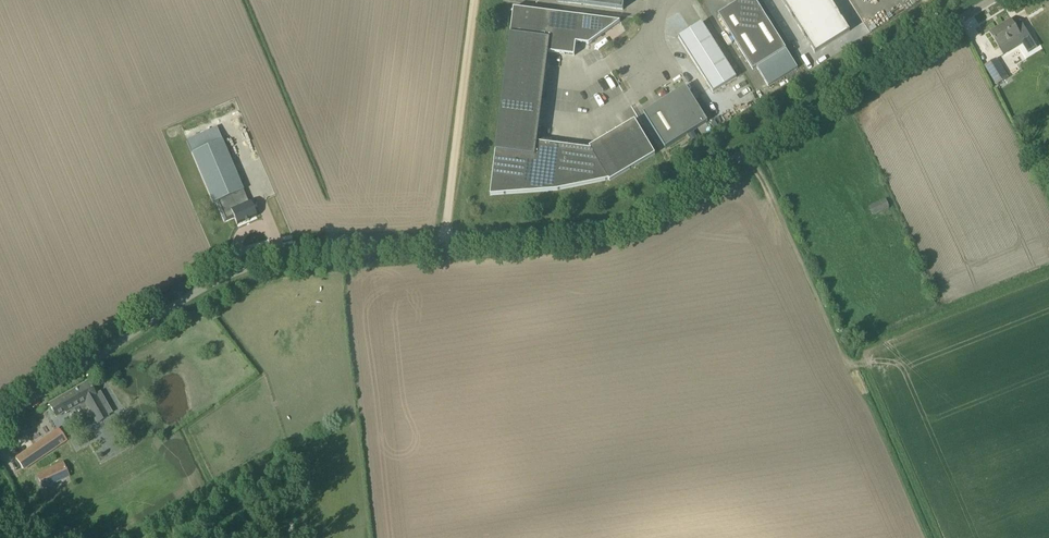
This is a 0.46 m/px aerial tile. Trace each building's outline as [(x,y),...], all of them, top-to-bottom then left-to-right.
[(558,1),(623,9),(624,0),(558,0),(558,1)] [(719,15),(753,70),(757,68),(769,86),(798,68),(786,49),(755,0),(743,0),(719,15)] [(815,52),(850,30),(831,0),(782,0),(815,52)] [(589,44),(620,22),(620,21),(514,8),(490,195),(557,190),(609,180),(591,149),(537,142),(549,52),(574,55),(576,42),(589,44)] [(1011,19),(990,33),(995,42),(999,48),(1018,37),(1022,43),(1028,53),(1037,47),(1021,20),(1015,24),(1011,19)] [(696,65),(719,50),(702,22),(678,37),(696,65)] [(1009,77),(1022,70),(1019,64),(1031,57),(1022,43),(998,58),(1009,77)] [(713,92),(737,77),(719,50),(696,65),(713,92)] [(997,85),(1007,78),(996,59),(985,66),(997,85)] [(687,135),(708,121),(686,86),(665,99),(687,135)] [(687,135),(665,99),(644,113),(666,148),(687,135)] [(633,167),(655,154),(635,120),(612,133),(633,167)] [(610,181),(633,167),(612,133),(590,147),(591,149),(609,180),(610,181)] [(225,149),(221,141),(192,154),(213,203),(221,200),(227,213),(231,211),(237,225),(256,217),(250,202),(247,203),(225,149)] [(875,221),(883,218),(880,211),(889,207),(885,198),(868,206),(875,221)] [(56,417),(67,411),(79,404),(81,408),(87,418),(90,416),(96,425),(109,418),(107,416),(112,413),(100,392),(95,395),(88,382),(49,405),(54,414),(56,417)] [(24,470),(66,441),(65,438),(58,429),(16,458),(24,470)] [(42,490),(70,478),(63,462),(35,475),(42,490)]
